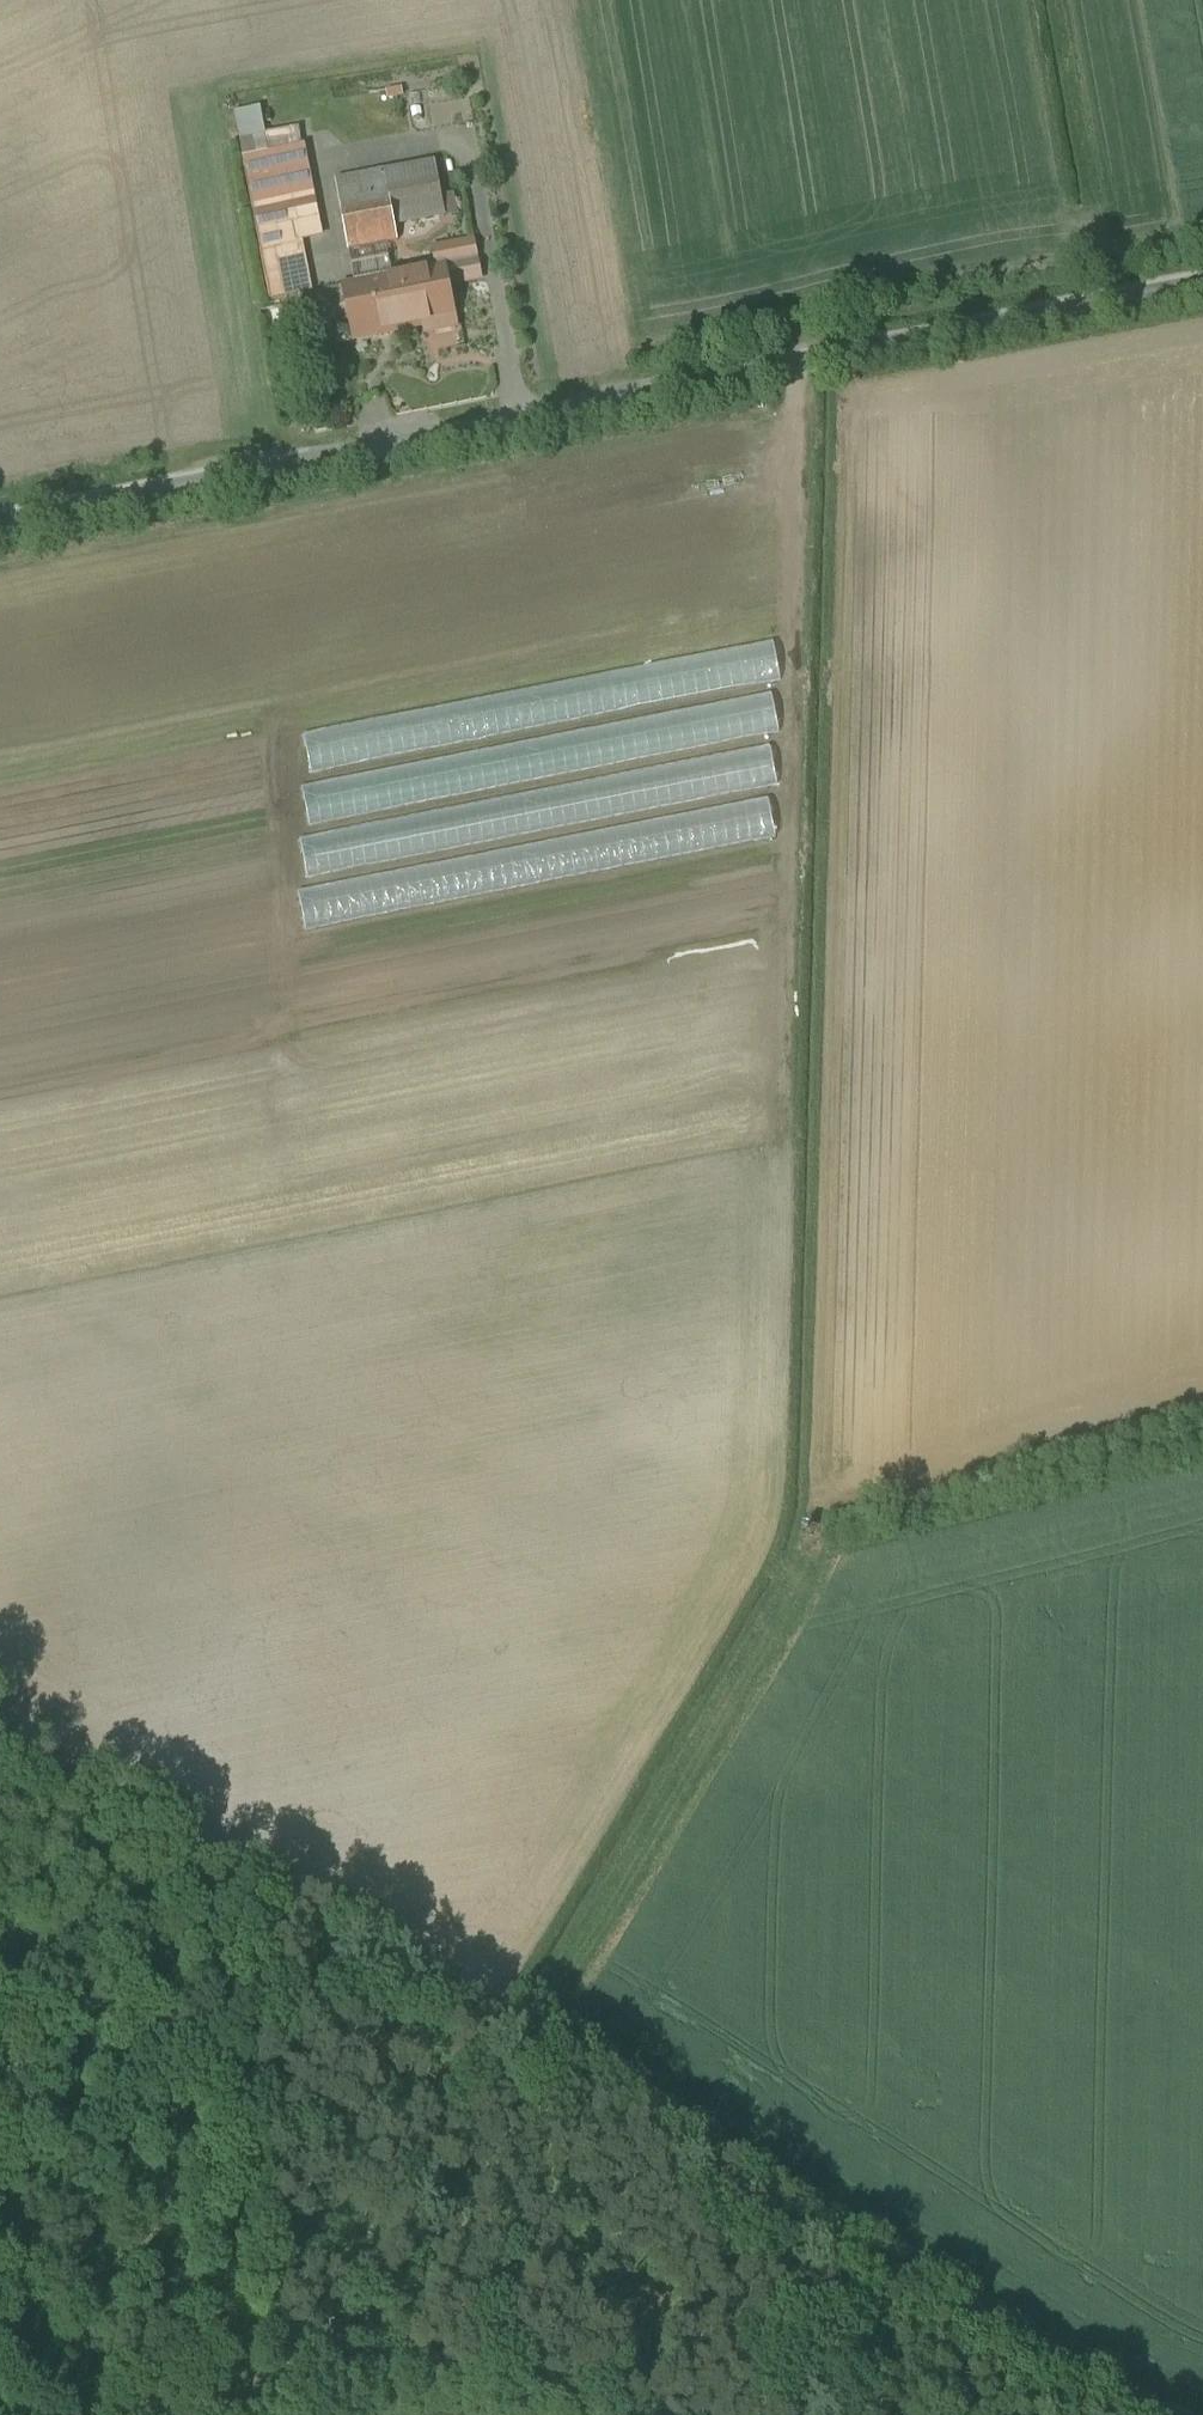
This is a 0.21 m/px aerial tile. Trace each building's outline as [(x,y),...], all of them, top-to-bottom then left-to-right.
[(298,132),(266,138),(268,153),(301,147),(298,132)] [(259,139),(241,142),(246,168),(306,155),(304,146),(301,147),(263,155),(259,139)] [(306,155),(246,168),(254,212),(294,204),(315,199),(306,155)] [(433,164),(385,173),(395,226),(444,216),(440,199),(433,164)] [(385,173),(336,183),(348,251),(397,242),(395,226),(385,173)] [(452,197),(440,199),(444,216),(456,214),(452,197)] [(315,199),(294,204),(301,238),(322,234),(315,199)] [(294,204),(254,212),(272,301),(287,298),(278,248),(302,244),(301,238),(294,204)] [(467,242),(445,246),(449,266),(471,262),(467,242)] [(302,244),(278,248),(287,298),(311,293),(302,244)] [(445,269),(381,282),(380,279),(344,286),(355,340),(433,324),(435,332),(456,328),(445,269)] [(305,307),(281,312),(286,336),(310,331),(305,307)]
